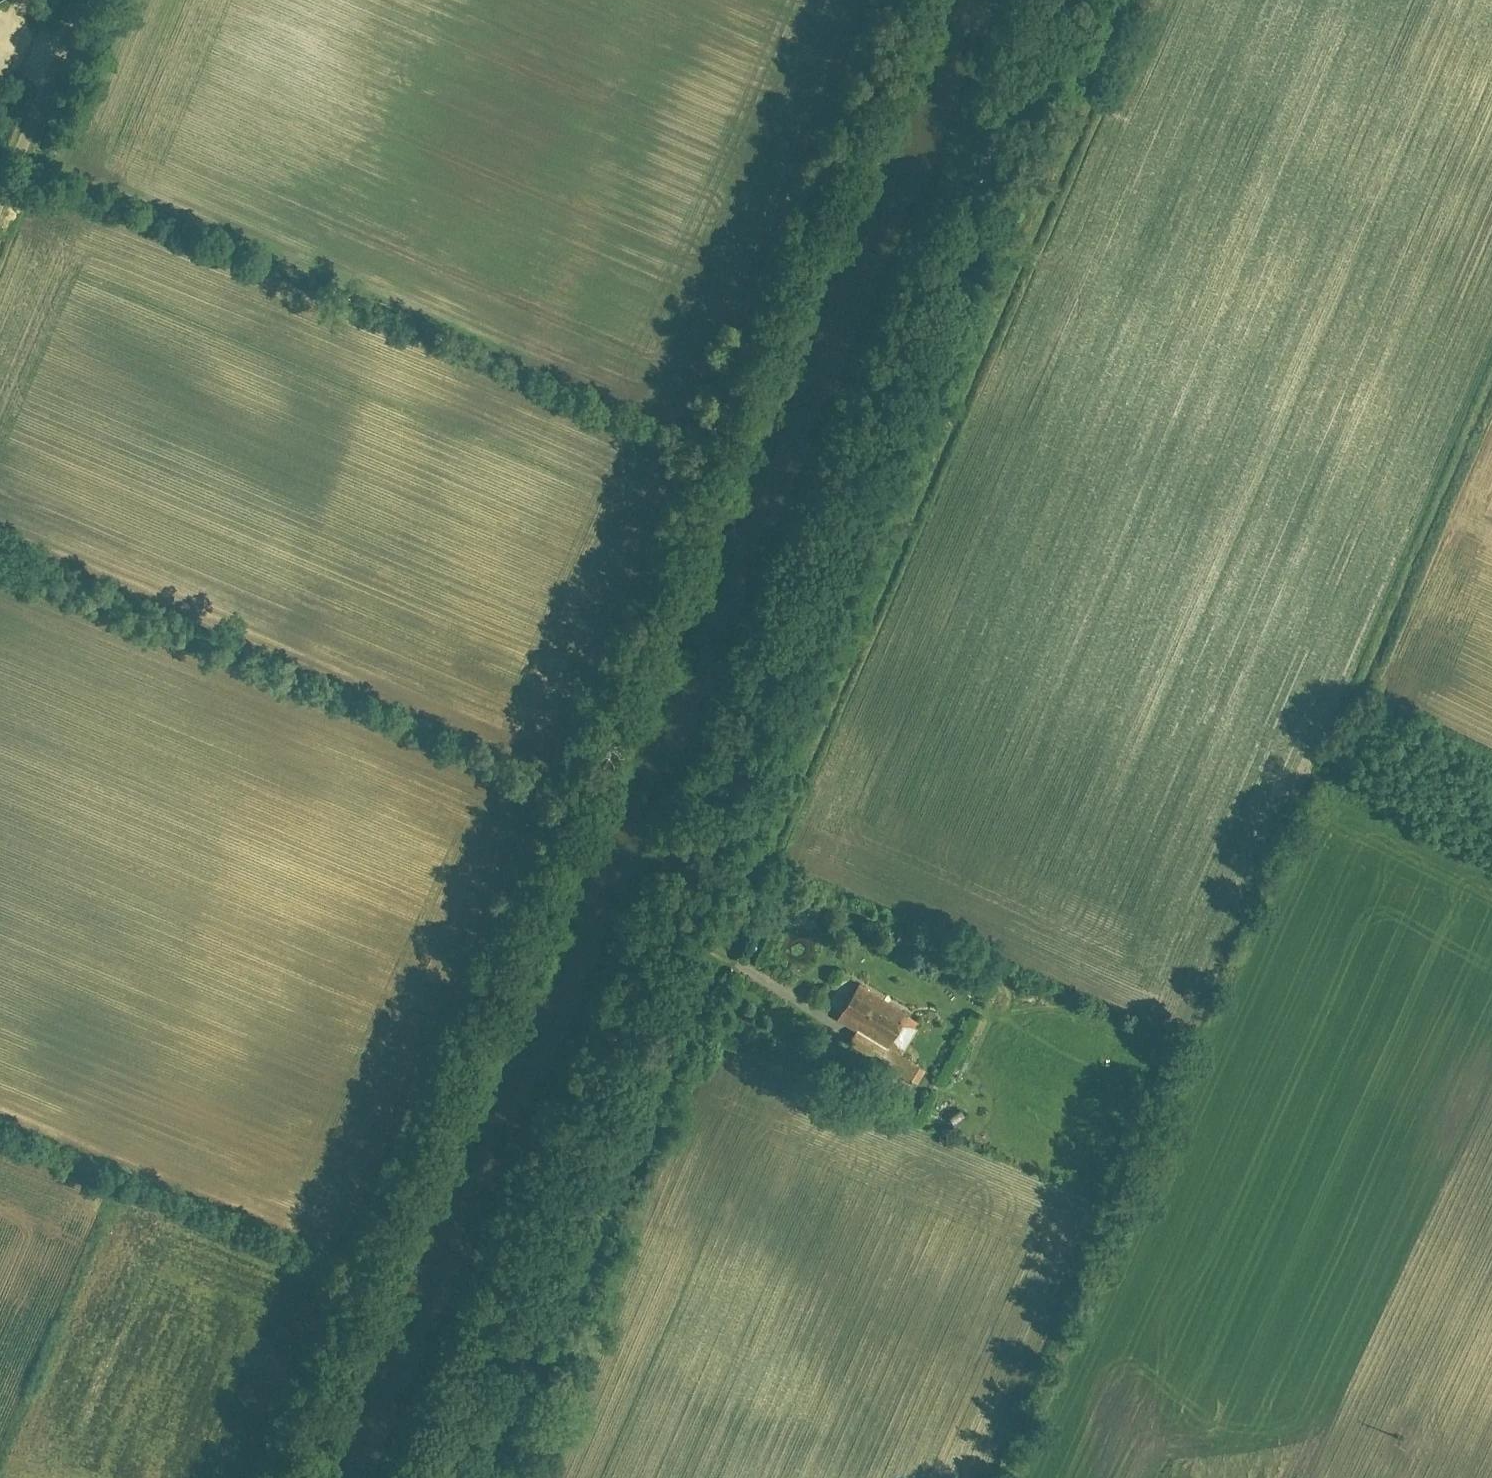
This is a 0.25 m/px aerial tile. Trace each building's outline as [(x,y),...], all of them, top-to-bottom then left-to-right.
[(924,1019),(862,981),(837,1021),(853,1031),(846,1043),(908,1082),(920,1063),(903,1052),(924,1019)]
